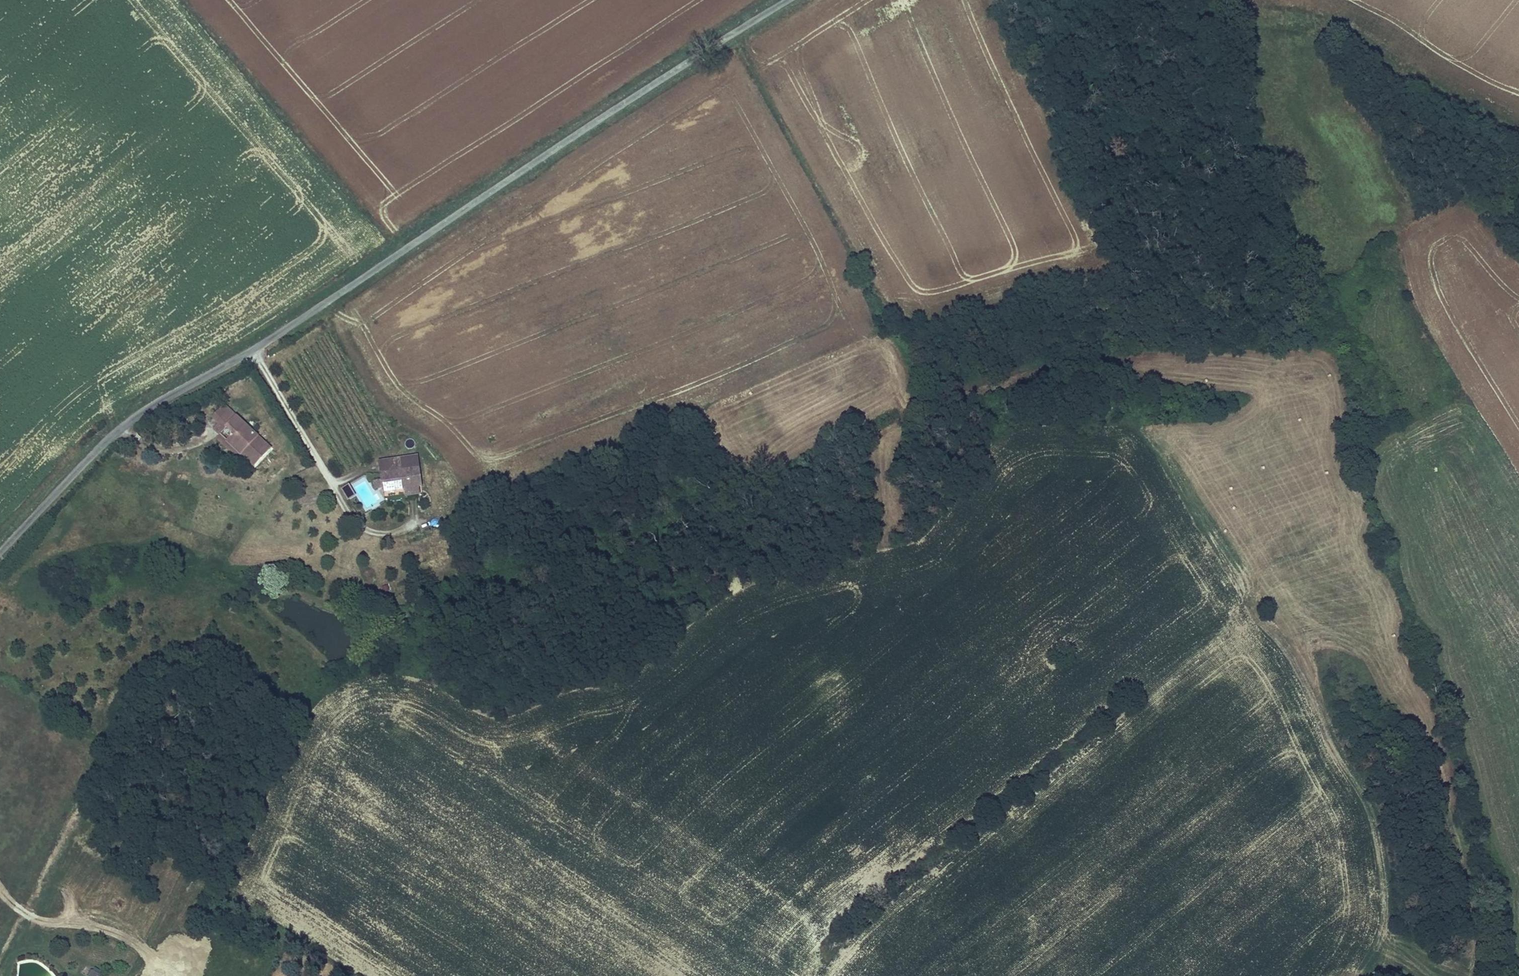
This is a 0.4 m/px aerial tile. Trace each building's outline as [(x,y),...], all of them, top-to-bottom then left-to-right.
[(212,420),(220,427),(233,412),(225,406),(212,420)] [(214,432),(220,437),(238,417),(233,412),(220,427),(214,432)] [(272,449),(238,417),(220,437),(241,457),(254,469),(272,449)] [(241,457),(220,437),(216,441),(237,461),(241,457)] [(373,483),(374,490),(381,489),(382,494),(403,492),(417,490),(421,490),(417,457),(377,461),(380,483),(373,483)] [(340,489),(347,502),(355,497),(348,485),(340,489)] [(404,498),(418,497),(417,490),(403,492),(404,498)]
